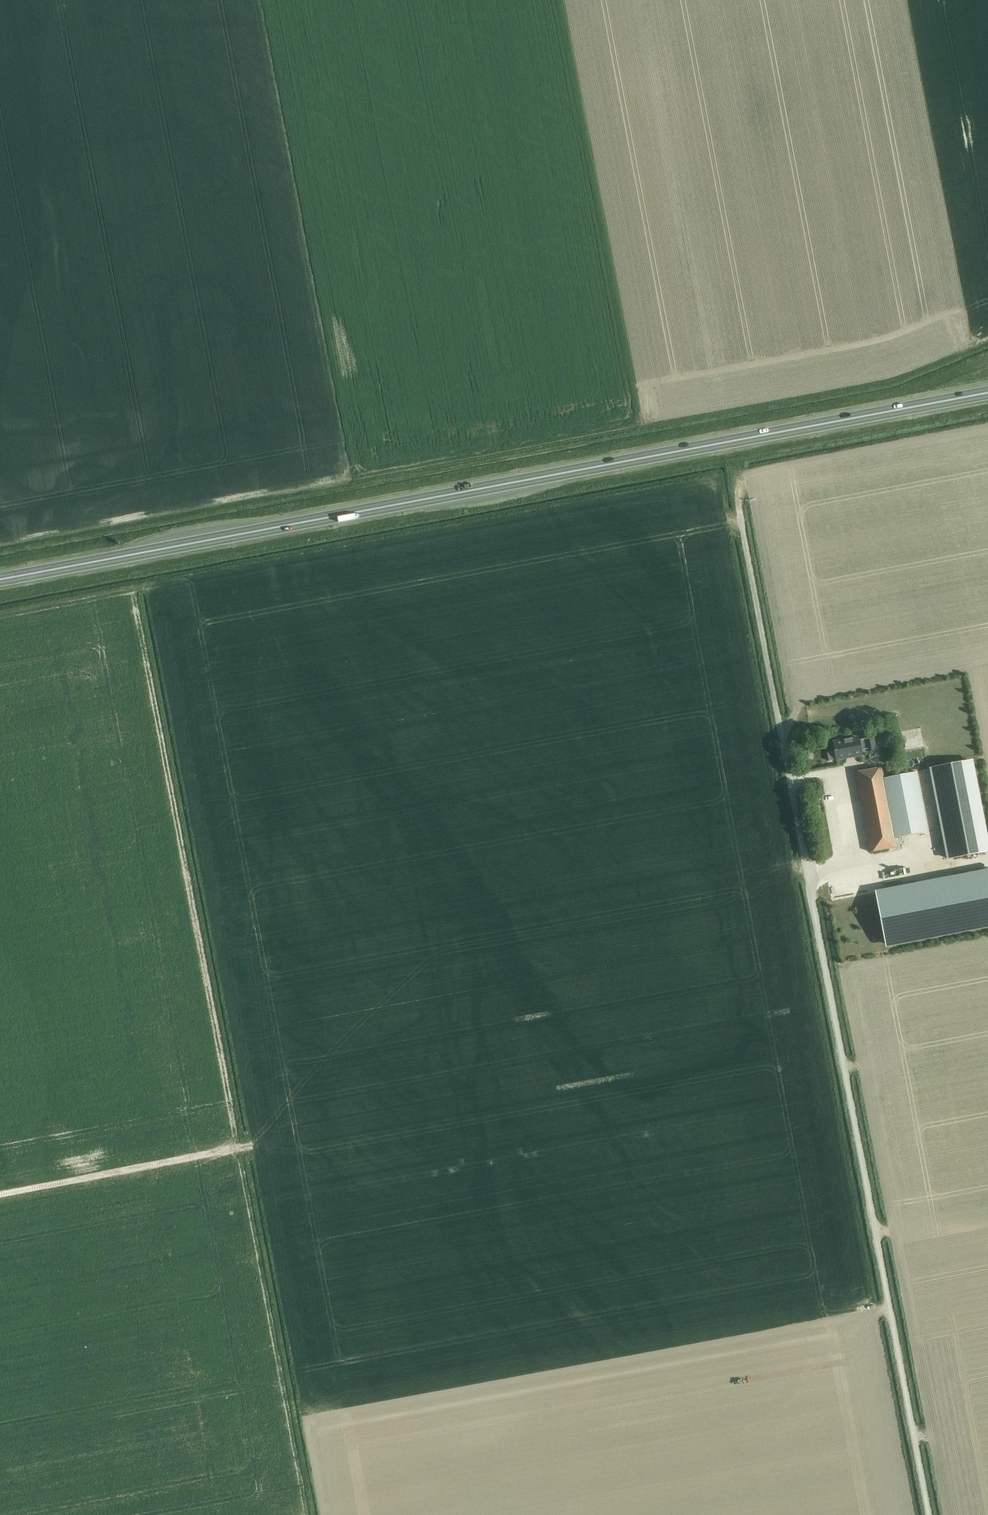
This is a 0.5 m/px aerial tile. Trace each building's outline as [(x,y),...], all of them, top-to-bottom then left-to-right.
[(833,744),(836,760),(861,756),(860,753),(865,752),(866,753),(874,752),(872,737),(863,738),(863,739),(858,740),(858,739),(833,744)] [(987,850),(987,839),(973,761),(929,769),(946,858),(987,850)] [(902,765),(886,768),(888,776),(903,773),(902,765)] [(856,772),(870,852),(895,847),(894,839),(927,833),(916,772),(883,778),(881,767),(856,772)] [(877,892),(887,945),(987,925),(987,872),(877,892)]
